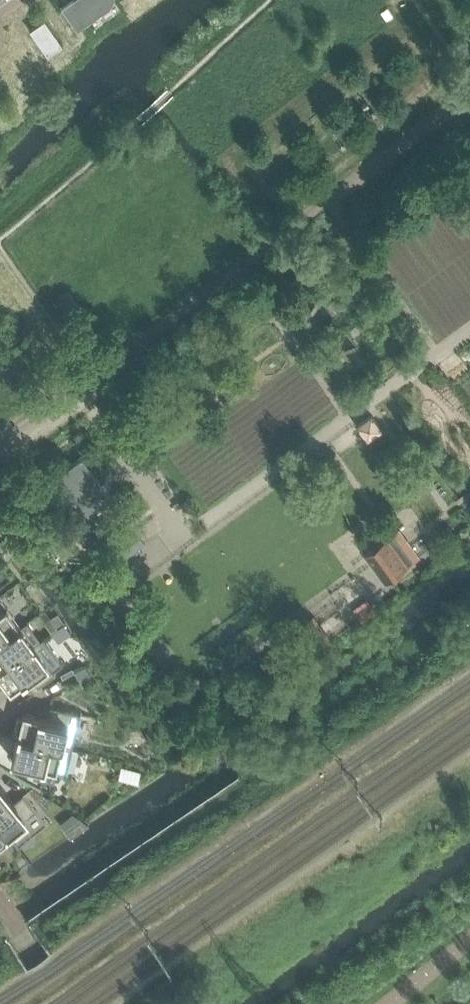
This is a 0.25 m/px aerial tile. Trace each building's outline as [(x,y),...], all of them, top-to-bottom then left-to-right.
[(109,6),(104,0),(75,0),(72,0),(62,8),(78,30),(90,22),(89,20),(109,6)] [(63,44),(45,19),(30,30),(48,55),(63,44)] [(383,429),(372,414),(357,425),(368,440),(383,429)] [(128,521),(108,493),(83,457),(53,478),(98,542),(128,521)] [(420,558),(411,547),(399,529),(365,554),(386,583),(420,558)] [(124,557),(144,542),(136,532),(116,547),(124,557)] [(21,626),(0,598),(0,641),(21,626)] [(51,617),(44,622),(52,632),(58,627),(51,617)] [(0,641),(0,669),(34,644),(21,626),(0,641)] [(0,669),(0,676),(11,691),(31,677),(39,687),(56,674),(34,644),(0,669)] [(85,665),(74,671),(78,678),(89,672),(85,665)] [(18,715),(14,733),(19,734),(18,735),(73,748),(81,714),(51,706),(48,719),(24,713),(23,716),(18,715)] [(18,735),(13,759),(37,765),(34,777),(54,782),(57,770),(67,772),(73,748),(18,735)] [(8,834),(37,810),(24,794),(14,802),(0,785),(0,824),(8,834)] [(8,834),(0,824),(0,840),(8,834)]
